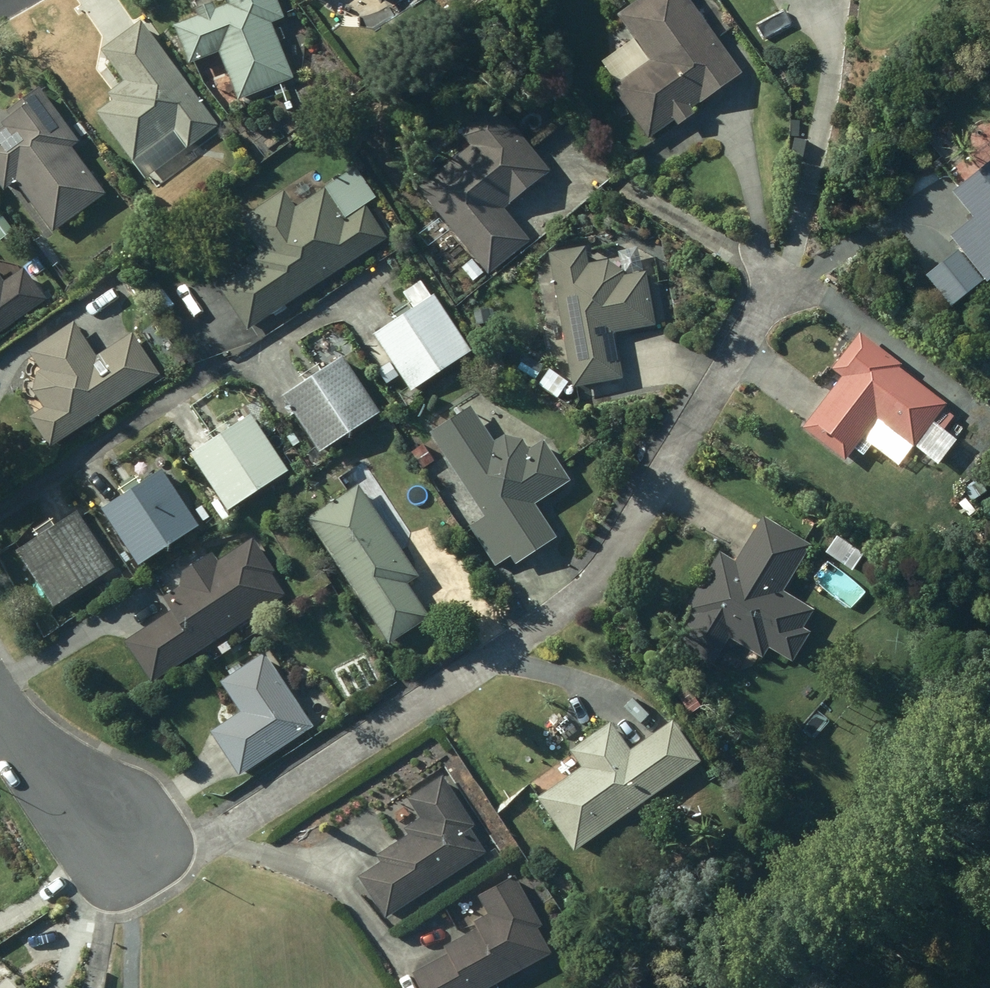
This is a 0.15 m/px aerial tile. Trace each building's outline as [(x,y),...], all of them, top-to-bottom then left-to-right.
[(224,4),(212,9),(209,0),(192,6),(195,14),(171,23),(185,61),(217,49),(235,98),(290,77),(269,21),(281,16),(275,0),(222,0),(224,4)] [(630,49),(640,64),(632,70),(627,63),(608,77),(613,83),(609,86),(647,138),(672,120),(675,125),(693,112),(690,108),(740,71),(687,0),(636,0),(615,15),(616,17),(610,22),(625,42),(631,38),(636,45),(630,49)] [(104,92),(109,98),(92,111),(142,177),(147,173),(155,184),(191,157),(184,148),(216,124),(138,21),(99,50),(121,79),(104,92)] [(40,235),(45,241),(54,235),(50,230),(103,192),(69,146),(76,141),(37,88),(0,115),(0,124),(1,125),(0,125),(0,190),(8,185),(43,233),(40,235)] [(471,257),(459,267),(471,281),(483,271),(487,275),(529,240),(502,208),(508,204),(507,203),(541,174),(543,176),(549,171),(496,107),(479,105),(460,121),(459,137),(465,144),(413,188),(471,257)] [(949,192),(969,216),(946,234),(984,281),(989,276),(989,159),(949,192)] [(281,191),(236,220),(256,250),(244,258),(249,266),(217,287),(244,328),(384,238),(363,204),(342,218),(322,187),(291,207),(281,191)] [(11,231),(0,214),(0,239),(11,231)] [(545,252),(569,386),(620,376),(612,332),(653,325),(643,269),(621,273),(621,269),(605,259),(585,262),(582,245),(545,252)] [(43,299),(21,267),(0,282),(0,330),(43,299)] [(408,390),(402,395),(408,405),(419,398),(412,386),(469,351),(432,294),(429,296),(418,279),(399,290),(410,307),(408,309),(403,301),(390,309),(395,317),(370,332),(388,361),(376,368),(385,383),(398,374),(408,390)] [(41,407),(27,416),(46,446),(157,374),(129,331),(93,355),(71,322),(27,350),(37,366),(36,371),(24,369),(20,386),(28,388),(41,407)] [(896,367),(898,364),(856,332),(829,369),(837,375),(798,427),(842,460),(873,417),(911,445),(914,441),(938,459),(946,447),(940,443),(943,438),(938,435),(946,425),(934,416),(945,402),(896,367)] [(314,363),(299,373),(303,379),(278,396),(315,452),(376,412),(340,356),(318,370),(314,363)] [(521,356),(515,368),(534,378),(540,366),(521,356)] [(532,502),(566,481),(540,438),(525,448),(519,438),(501,434),(491,441),(468,404),(426,431),(480,517),(467,525),(492,565),(507,556),(512,564),(554,537),(532,502)] [(249,413),(187,452),(215,497),(207,502),(219,521),(226,517),(222,510),(285,471),(249,413)] [(411,450),(422,466),(431,461),(420,444),(411,450)] [(130,477),(118,485),(122,491),(97,507),(124,550),(119,554),(124,562),(130,558),(138,572),(144,568),(140,561),(196,525),(207,518),(199,505),(186,514),(157,469),(134,483),(130,477)] [(979,477),(962,487),(970,500),(987,490),(979,477)] [(356,484),(302,518),(384,644),(424,617),(403,584),(416,576),(356,484)] [(75,511),(13,551),(48,606),(110,566),(75,511)] [(716,552),(682,609),(693,615),(676,643),(710,664),(727,637),(761,657),(767,647),(789,661),(807,631),(800,627),(810,609),(780,591),(807,545),(760,516),(732,562),(716,552)] [(172,575),(178,584),(158,597),(167,610),(120,641),(147,682),(282,594),(269,574),(273,572),(250,537),(213,561),(208,552),(172,575)] [(262,652),(217,681),(237,712),(208,731),(236,774),(310,726),(262,652)] [(534,798),(569,850),(699,762),(671,721),(626,751),(607,723),(567,750),(579,768),(534,798)] [(468,829),(472,826),(439,774),(404,797),(418,818),(401,828),(406,834),(374,855),(378,862),(357,876),(382,916),(483,851),(468,829)] [(470,921),(474,929),(440,946),(445,954),(410,972),(418,987),(484,987),(485,987),(495,987),(492,983),(548,954),(535,927),(538,925),(513,875),(476,894),(485,913),(470,921)] [(569,895),(561,900),(568,912),(576,907),(569,895)]
